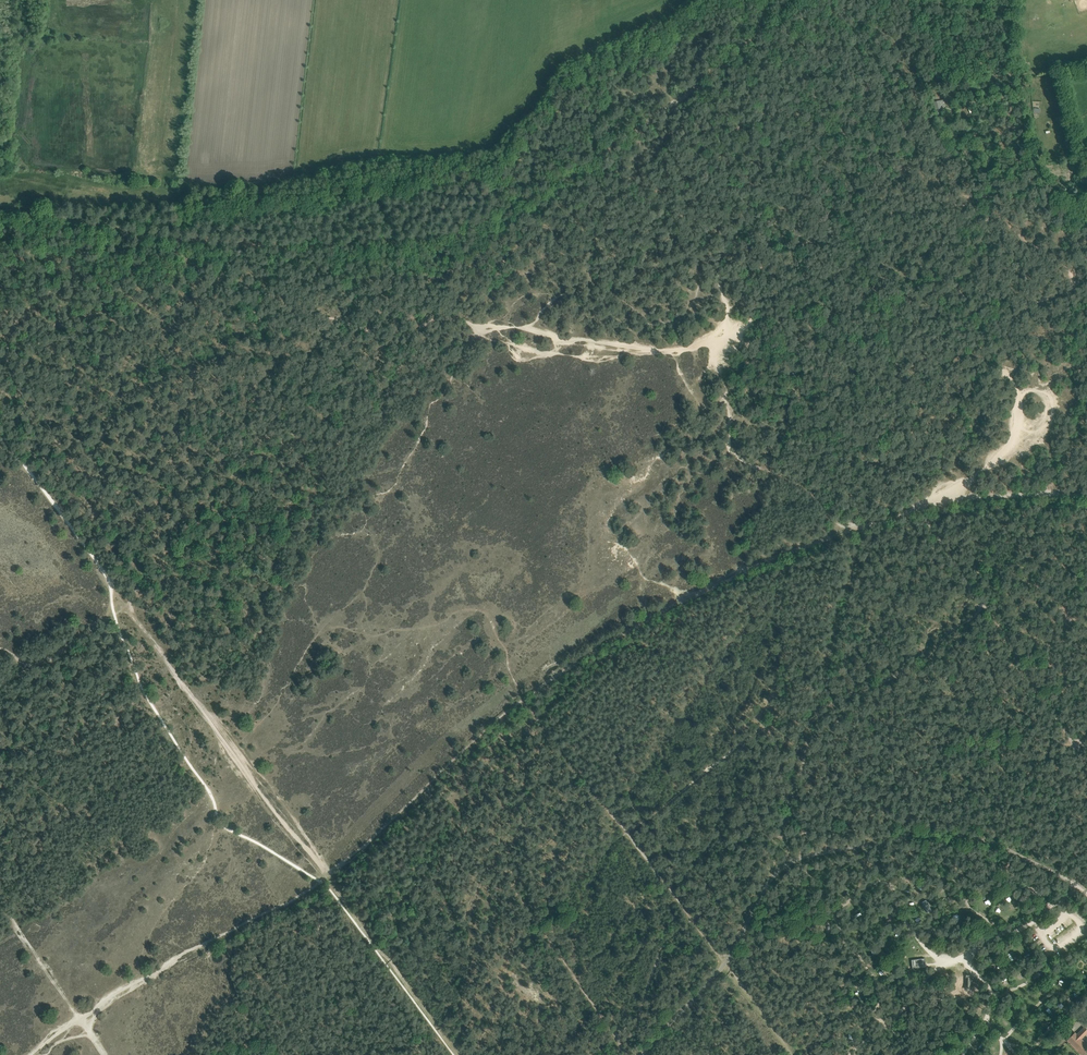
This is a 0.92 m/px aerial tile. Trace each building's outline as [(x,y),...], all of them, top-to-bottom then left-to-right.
[(945,100),(935,101),(936,109),(946,108),(945,100)] [(921,902),(927,913),(932,910),(926,899),(921,902)] [(911,959),(912,968),(926,967),(925,957),(911,959)] [(1082,1054),(1086,1050),(1086,1045),(1081,1039),(1086,1033),(1086,1029),(1084,1026),(1077,1034),(1075,1032),(1067,1040),(1082,1054)] [(1049,1054),(1052,1054),(1057,1049),(1049,1043),(1043,1050),(1049,1054)]
